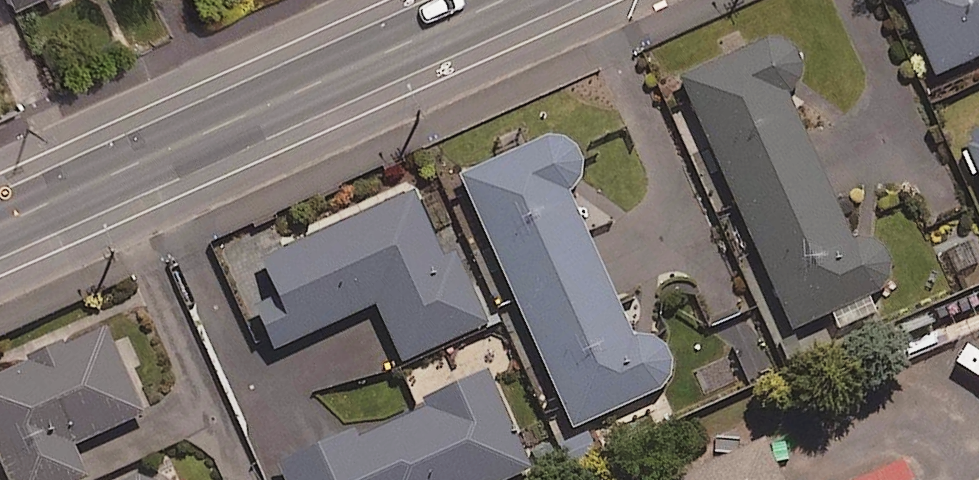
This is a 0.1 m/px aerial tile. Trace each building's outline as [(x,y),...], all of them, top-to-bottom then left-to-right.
[(935,73),(978,53),(978,0),(903,0),(935,73)] [(853,239),(791,94),(802,75),(800,59),(790,46),(775,39),(764,39),(681,76),(793,327),(832,310),(839,326),(876,309),(869,295),(886,280),(888,260),(877,243),(868,239),(853,239)] [(631,331),(569,191),(580,179),(583,163),(577,147),(560,134),(543,134),(460,170),(573,425),(661,385),(668,377),(673,362),(670,346),(659,334),(644,329),(631,331)] [(969,143),(978,167),(978,138),(969,143)] [(441,252),(413,189),(262,256),(281,298),(256,309),(273,347),(377,301),(402,359),(488,321),(455,246),(441,252)] [(104,324),(0,372),(0,458),(10,479),(76,479),(88,475),(73,443),(143,411),(104,324)] [(349,428),(280,459),(289,479),(501,479),(530,467),(487,368),(424,395),(428,406),(354,438),(349,428)] [(931,458),(880,479),(941,479),(931,458)] [(156,468),(128,479),(161,479),(156,468)]
